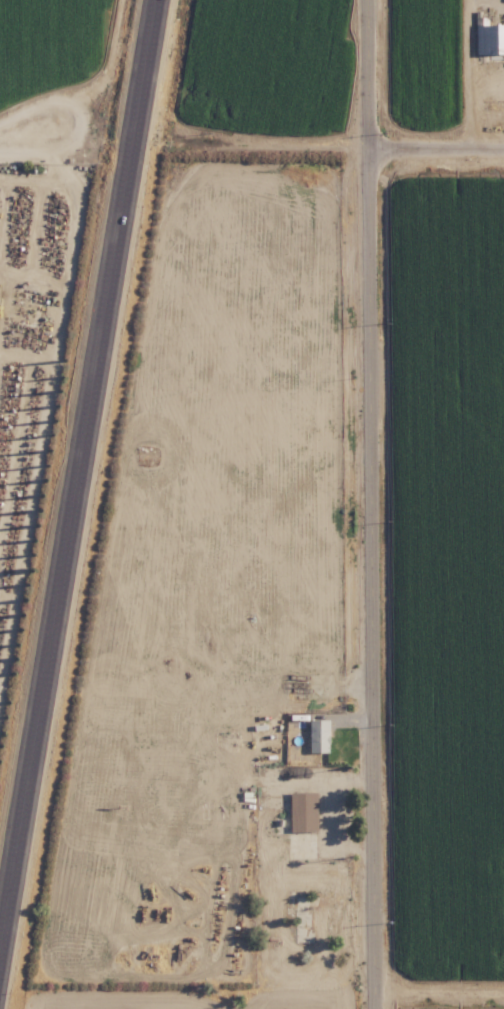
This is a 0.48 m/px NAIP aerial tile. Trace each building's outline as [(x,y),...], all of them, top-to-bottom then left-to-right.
[(475,24),(476,53),(503,52),(503,23),(475,24)] [(329,720),(313,719),(311,751),(327,752),(329,720)] [(320,831),(319,792),(300,792),(300,799),(292,799),(293,832),(320,831)]
